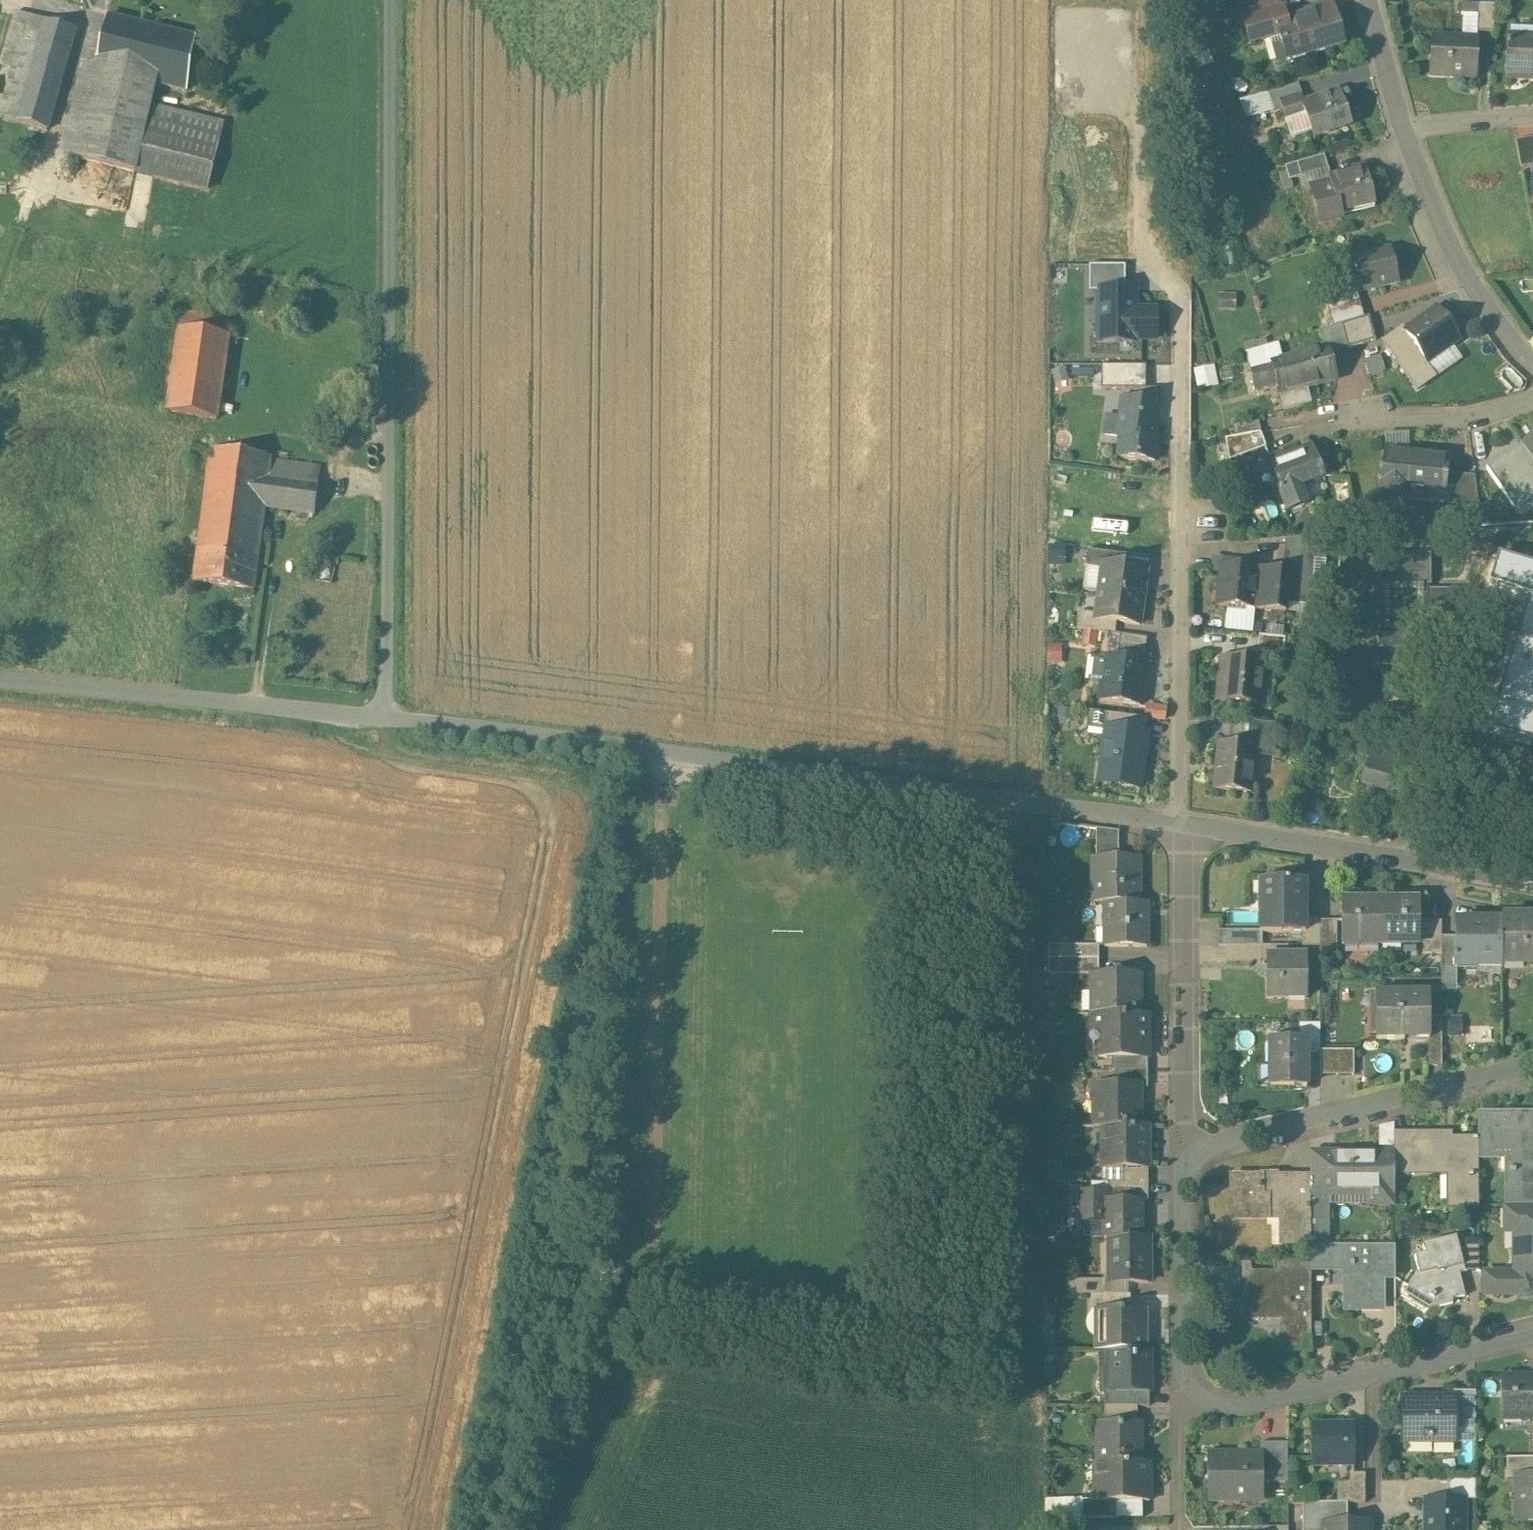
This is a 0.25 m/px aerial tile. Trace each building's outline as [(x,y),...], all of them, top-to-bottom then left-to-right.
[(1241,7),(1251,43),(1252,43),(1252,42),(1270,37),(1265,19),(1283,14),(1281,8),(1279,9),(1277,0),(1265,0),(1241,7)] [(1495,6),(1462,4),(1462,15),(1464,15),(1462,39),(1477,40),(1478,33),(1493,34),(1495,6)] [(1332,5),(1284,18),(1283,14),(1265,19),(1270,37),(1279,34),(1287,61),(1344,44),(1339,28),(1342,23),(1340,18),(1336,16),(1332,5)] [(195,37),(108,16),(97,69),(154,83),(187,91),(195,37)] [(31,44),(10,119),(48,131),(76,30),(45,21),(38,46),(31,44)] [(1512,29),(1511,38),(1510,38),(1510,42),(1532,44),(1532,39),(1532,30),(1512,29)] [(1462,39),(1432,38),(1430,75),(1477,78),(1478,40),(1477,40),(1462,39)] [(1510,42),(1508,78),(1532,79),(1532,44),(1510,42)] [(154,83),(97,69),(90,102),(147,116),(149,107),(154,83)] [(1305,104),(1302,105),(1306,117),(1315,140),(1353,126),(1341,92),(1305,104)] [(1302,96),(1282,104),(1289,123),(1306,117),(1302,105),(1305,104),(1302,96)] [(147,116),(90,102),(82,139),(139,153),(147,116)] [(223,125),(149,107),(147,116),(139,153),(135,172),(207,189),(223,125)] [(139,153),(82,139),(78,158),(135,172),(139,153)] [(1516,142),(1521,169),(1532,167),(1532,140),(1530,139),(1516,142)] [(1324,156),(1297,164),(1301,178),(1328,170),(1324,156)] [(1365,170),(1331,178),(1330,176),(1330,177),(1331,184),(1339,215),(1340,214),(1340,213),(1373,205),(1373,206),(1375,206),(1365,167),(1364,167),(1365,170)] [(1331,184),(1311,189),(1319,224),(1341,219),(1340,214),(1339,215),(1331,184)] [(1390,250),(1349,260),(1357,293),(1398,282),(1390,250)] [(1099,342),(1135,342),(1135,340),(1155,340),(1155,310),(1135,310),(1135,291),(1099,291),(1099,342)] [(1407,331),(1406,332),(1426,363),(1460,340),(1439,310),(1407,331)] [(229,321),(183,314),(168,411),(214,419),(229,321)] [(1405,328),(1384,342),(1417,390),(1434,378),(1424,364),(1426,363),(1406,332),(1407,331),(1405,328)] [(1280,343),(1247,352),(1257,388),(1279,382),(1274,363),(1284,361),(1280,343)] [(1284,361),(1274,363),(1279,382),(1286,409),(1311,402),(1307,388),(1337,380),(1329,349),(1284,361)] [(1104,385),(1149,386),(1150,364),(1105,364),(1104,385)] [(1200,388),(1221,385),(1217,364),(1197,367),(1200,388)] [(1159,404),(1122,399),(1117,437),(1121,438),(1154,442),(1154,440),(1159,404)] [(1263,433),(1226,440),(1229,459),(1268,447),(1263,433)] [(1522,445),(1523,447),(1532,462),(1532,437),(1522,445)] [(1154,442),(1121,438),(1118,457),(1155,463),(1158,440),(1154,440),(1154,442)] [(1303,455),(1275,465),(1274,463),(1274,464),(1283,489),(1281,490),(1288,511),(1308,504),(1302,486),(1323,479),(1323,480),(1325,480),(1312,446),(1311,447),(1311,448),(1301,451),(1303,455)] [(1508,461),(1506,457),(1488,469),(1516,510),(1518,509),(1516,505),(1532,493),(1532,462),(1523,447),(1515,453),(1516,455),(1508,461)] [(271,458),(212,450),(206,498),(265,507),(315,514),(321,467),(271,460),(271,458)] [(1410,454),(1385,451),(1380,497),(1407,500),(1409,486),(1407,486),(1410,454)] [(1448,458),(1412,454),(1412,452),(1410,452),(1410,454),(1407,486),(1409,486),(1426,488),(1447,490),(1448,475),(1450,456),(1448,456),(1448,458)] [(1468,478),(1448,475),(1447,490),(1453,491),(1452,504),(1465,505),(1468,478)] [(1426,488),(1409,486),(1407,500),(1425,502),(1426,488)] [(265,507),(206,498),(201,534),(200,534),(193,582),(253,590),(265,507)] [(1329,536),(1288,539),(1285,573),(1290,573),(1287,601),(1322,605),(1329,536)] [(1126,555),(1089,551),(1086,567),(1102,570),(1103,564),(1124,567),(1126,555)] [(1429,557),(1371,556),(1370,579),(1336,580),(1337,614),(1382,613),(1383,619),(1379,619),(1379,665),(1413,665),(1413,631),(1425,631),(1425,632),(1464,632),(1464,589),(1425,589),(1425,584),(1429,584),(1429,557)] [(1124,567),(1103,564),(1102,570),(1099,592),(1144,598),(1147,570),(1124,567)] [(1259,570),(1222,567),(1221,567),(1222,567),(1220,588),(1223,588),(1221,606),(1218,606),(1218,607),(1255,610),(1254,609),(1258,571),(1259,570)] [(1285,573),(1259,570),(1258,571),(1254,609),(1255,610),(1286,613),(1287,601),(1290,573),(1285,573)] [(1144,598),(1099,592),(1096,615),(1095,620),(1117,623),(1140,626),(1144,598)] [(1096,615),(1079,613),(1077,630),(1115,635),(1117,623),(1095,620),(1096,615)] [(1147,639),(1120,635),(1117,659),(1144,662),(1147,639)] [(1286,638),(1261,636),(1259,654),(1285,656),(1286,638)] [(1106,659),(1092,657),(1089,681),(1103,683),(1106,659)] [(1117,659),(1106,657),(1103,683),(1100,702),(1140,707),(1146,663),(1117,659)] [(1264,663),(1223,659),(1221,679),(1227,680),(1225,703),(1260,707),(1264,663)] [(1169,718),(1169,705),(1149,705),(1148,718),(1169,718)] [(1117,716),(1091,712),(1089,727),(1088,727),(1088,728),(1089,728),(1107,730),(1115,731),(1117,716)] [(1143,719),(1117,716),(1115,731),(1141,735),(1143,719)] [(1115,731),(1107,730),(1100,781),(1138,786),(1147,720),(1143,719),(1141,735),(1115,731)] [(1277,724),(1249,721),(1246,747),(1255,748),(1255,749),(1254,748),(1254,749),(1274,751),(1277,724)] [(1531,740),(1528,739),(1524,748),(1532,751),(1526,771),(1518,769),(1514,782),(1532,788),(1532,737),(1531,740)] [(1246,747),(1218,744),(1218,745),(1219,745),(1214,789),(1213,789),(1213,790),(1251,794),(1251,793),(1250,793),(1253,756),(1274,758),(1274,751),(1254,749),(1254,748),(1255,749),(1255,748),(1246,747)] [(1415,766),(1373,753),(1364,784),(1365,785),(1366,782),(1380,786),(1379,789),(1406,797),(1415,766)] [(1118,833),(1097,830),(1098,859),(1118,859),(1118,833)] [(1140,858),(1124,859),(1118,859),(1098,859),(1093,859),(1093,862),(1097,862),(1098,888),(1101,888),(1101,903),(1105,903),(1140,903),(1140,858)] [(1306,882),(1264,881),(1264,912),(1261,912),(1261,933),(1302,933),(1305,933),(1305,919),(1306,882)] [(1381,902),(1342,902),(1342,947),(1381,947),(1381,902)] [(1418,902),(1381,902),(1381,947),(1419,946),(1418,902)] [(1140,903),(1105,903),(1105,948),(1148,947),(1148,903),(1140,903)] [(1502,918),(1502,922),(1502,966),(1532,966),(1532,918),(1502,918)] [(1320,919),(1305,919),(1305,933),(1302,933),(1302,947),(1320,947),(1320,922),(1320,919)] [(1335,922),(1320,922),(1320,947),(1320,954),(1335,954),(1335,922)] [(1442,922),(1424,922),(1425,954),(1442,954),(1442,937),(1442,922)] [(1502,922),(1455,922),(1455,937),(1455,968),(1457,968),(1502,968),(1502,966),(1502,922)] [(1244,931),(1220,931),(1219,947),(1223,946),(1226,947),(1244,946),(1244,931)] [(1256,931),(1244,931),(1244,946),(1261,946),(1263,946),(1263,938),(1256,938),(1256,931)] [(1455,937),(1442,937),(1442,954),(1442,986),(1456,986),(1457,968),(1455,968),(1455,937)] [(1099,946),(1062,946),(1062,959),(1083,959),(1099,959),(1099,946)] [(1244,946),(1226,947),(1226,962),(1261,962),(1261,946),(1244,946)] [(1062,959),(1048,959),(1048,976),(1083,976),(1083,959),(1062,959)] [(1306,959),(1267,959),(1267,998),(1306,998),(1306,959)] [(1139,975),(1092,975),(1092,1015),(1093,1015),(1139,1015),(1139,975)] [(1430,1040),(1430,993),(1376,993),(1377,1040),(1430,1040)] [(1139,1015),(1093,1015),(1093,1057),(1112,1057),(1112,1071),(1116,1071),(1148,1071),(1147,1015),(1139,1015)] [(1320,1024),(1300,1024),(1300,1042),(1306,1042),(1306,1053),(1320,1053),(1320,1052),(1320,1051),(1320,1050),(1320,1024)] [(1300,1042),(1271,1042),(1271,1088),(1306,1088),(1306,1053),(1306,1042),(1300,1042)] [(1354,1050),(1320,1050),(1320,1051),(1320,1052),(1320,1053),(1320,1076),(1354,1076),(1354,1050)] [(1148,1071),(1116,1071),(1116,1087),(1094,1087),(1094,1127),(1102,1127),(1141,1127),(1141,1089),(1148,1089),(1148,1071)] [(1482,1116),(1482,1154),(1517,1153),(1517,1169),(1507,1169),(1507,1174),(1510,1174),(1510,1205),(1532,1205),(1532,1115),(1482,1116)] [(1141,1127),(1102,1127),(1102,1168),(1123,1168),(1149,1168),(1149,1127),(1141,1127)] [(1449,1135),(1407,1136),(1407,1140),(1396,1140),(1396,1136),(1394,1136),(1394,1156),(1395,1176),(1409,1176),(1409,1173),(1443,1173),(1443,1168),(1457,1168),(1457,1184),(1452,1184),(1453,1204),(1479,1204),(1478,1138),(1466,1138),(1466,1143),(1449,1144),(1449,1135)] [(1394,1156),(1327,1157),(1327,1160),(1312,1160),(1312,1156),(1310,1156),(1311,1179),(1311,1198),(1330,1197),(1330,1192),(1361,1192),(1361,1188),(1373,1188),(1373,1205),(1395,1205),(1395,1176),(1394,1156)] [(1149,1168),(1123,1168),(1123,1183),(1149,1183),(1149,1168)] [(1311,1179),(1231,1179),(1231,1219),(1265,1218),(1265,1216),(1279,1216),(1279,1223),(1286,1223),(1286,1246),(1311,1245),(1311,1198),(1311,1179)] [(1123,1183),(1107,1183),(1107,1195),(1107,1201),(1141,1201),(1148,1201),(1149,1183),(1123,1183)] [(1141,1201),(1107,1201),(1107,1195),(1082,1195),(1081,1197),(1078,1197),(1078,1202),(1082,1202),(1082,1214),(1083,1214),(1083,1220),(1105,1220),(1105,1239),(1110,1239),(1141,1239),(1141,1201)] [(1507,1210),(1507,1232),(1518,1232),(1519,1269),(1517,1269),(1513,1272),(1513,1275),(1486,1275),(1486,1294),(1520,1294),(1520,1284),(1532,1284),(1532,1210),(1507,1210)] [(1085,1235),(1103,1234),(1103,1224),(1085,1224),(1085,1235)] [(1455,1237),(1423,1246),(1426,1255),(1415,1257),(1419,1274),(1414,1275),(1405,1290),(1432,1306),(1434,1303),(1442,1308),(1452,1305),(1451,1300),(1465,1297),(1460,1281),(1458,1281),(1457,1276),(1468,1273),(1479,1273),(1479,1244),(1464,1244),(1464,1248),(1458,1250),(1455,1237)] [(1141,1239),(1110,1239),(1110,1283),(1149,1283),(1149,1239),(1141,1239)] [(1395,1245),(1311,1245),(1311,1263),(1311,1268),(1348,1267),(1349,1307),(1383,1307),(1382,1270),(1395,1270),(1395,1245)] [(1311,1263),(1276,1264),(1277,1277),(1247,1277),(1247,1314),(1285,1314),(1285,1350),(1311,1350),(1311,1268),(1311,1263)] [(1104,1281),(1071,1281),(1071,1295),(1092,1295),(1104,1295),(1104,1281)] [(1104,1295),(1092,1295),(1092,1311),(1094,1311),(1106,1311),(1106,1309),(1129,1309),(1129,1295),(1104,1295)] [(1129,1309),(1106,1309),(1106,1311),(1094,1311),(1094,1351),(1114,1351),(1141,1351),(1141,1309),(1129,1309)] [(1141,1351),(1114,1351),(1114,1378),(1120,1378),(1120,1390),(1120,1391),(1147,1391),(1147,1351),(1141,1351)] [(1503,1378),(1503,1421),(1532,1422),(1532,1379),(1503,1378)] [(1147,1391),(1120,1391),(1120,1390),(1107,1390),(1107,1407),(1138,1407),(1148,1407),(1147,1391)] [(1453,1399),(1405,1400),(1406,1441),(1436,1440),(1436,1436),(1454,1436),(1454,1443),(1457,1443),(1456,1430),(1475,1430),(1475,1392),(1453,1392),(1453,1399)] [(1138,1407),(1107,1407),(1107,1424),(1103,1424),(1103,1437),(1102,1437),(1102,1463),(1105,1463),(1138,1463),(1138,1440),(1142,1440),(1142,1424),(1138,1424),(1138,1407)] [(1354,1425),(1314,1425),(1314,1465),(1354,1465),(1354,1425)] [(1288,1443),(1261,1443),(1261,1455),(1263,1455),(1263,1482),(1288,1482),(1288,1443)] [(1261,1455),(1209,1455),(1209,1477),(1214,1477),(1214,1499),(1263,1499),(1263,1482),(1263,1455),(1261,1455)] [(1508,1459),(1508,1479),(1518,1479),(1518,1478),(1532,1478),(1532,1459),(1508,1459)] [(1138,1463),(1105,1463),(1105,1479),(1099,1478),(1098,1500),(1098,1502),(1118,1502),(1150,1502),(1150,1500),(1148,1500),(1148,1482),(1150,1482),(1150,1463),(1138,1463)] [(1366,1474),(1350,1475),(1351,1503),(1366,1503),(1366,1474)] [(1518,1478),(1518,1479),(1518,1498),(1523,1498),(1523,1521),(1532,1521),(1532,1478),(1518,1478)] [(1449,1481),(1410,1481),(1410,1496),(1430,1496),(1449,1496),(1449,1481)] [(1430,1496),(1430,1502),(1429,1502),(1429,1524),(1426,1524),(1426,1529),(1464,1529),(1464,1501),(1449,1501),(1449,1496),(1430,1496)] [(1118,1502),(1098,1502),(1098,1500),(1084,1500),(1084,1519),(1118,1519),(1118,1502)] [(1347,1503),(1303,1504),(1303,1526),(1329,1526),(1329,1524),(1347,1524),(1347,1503)]
